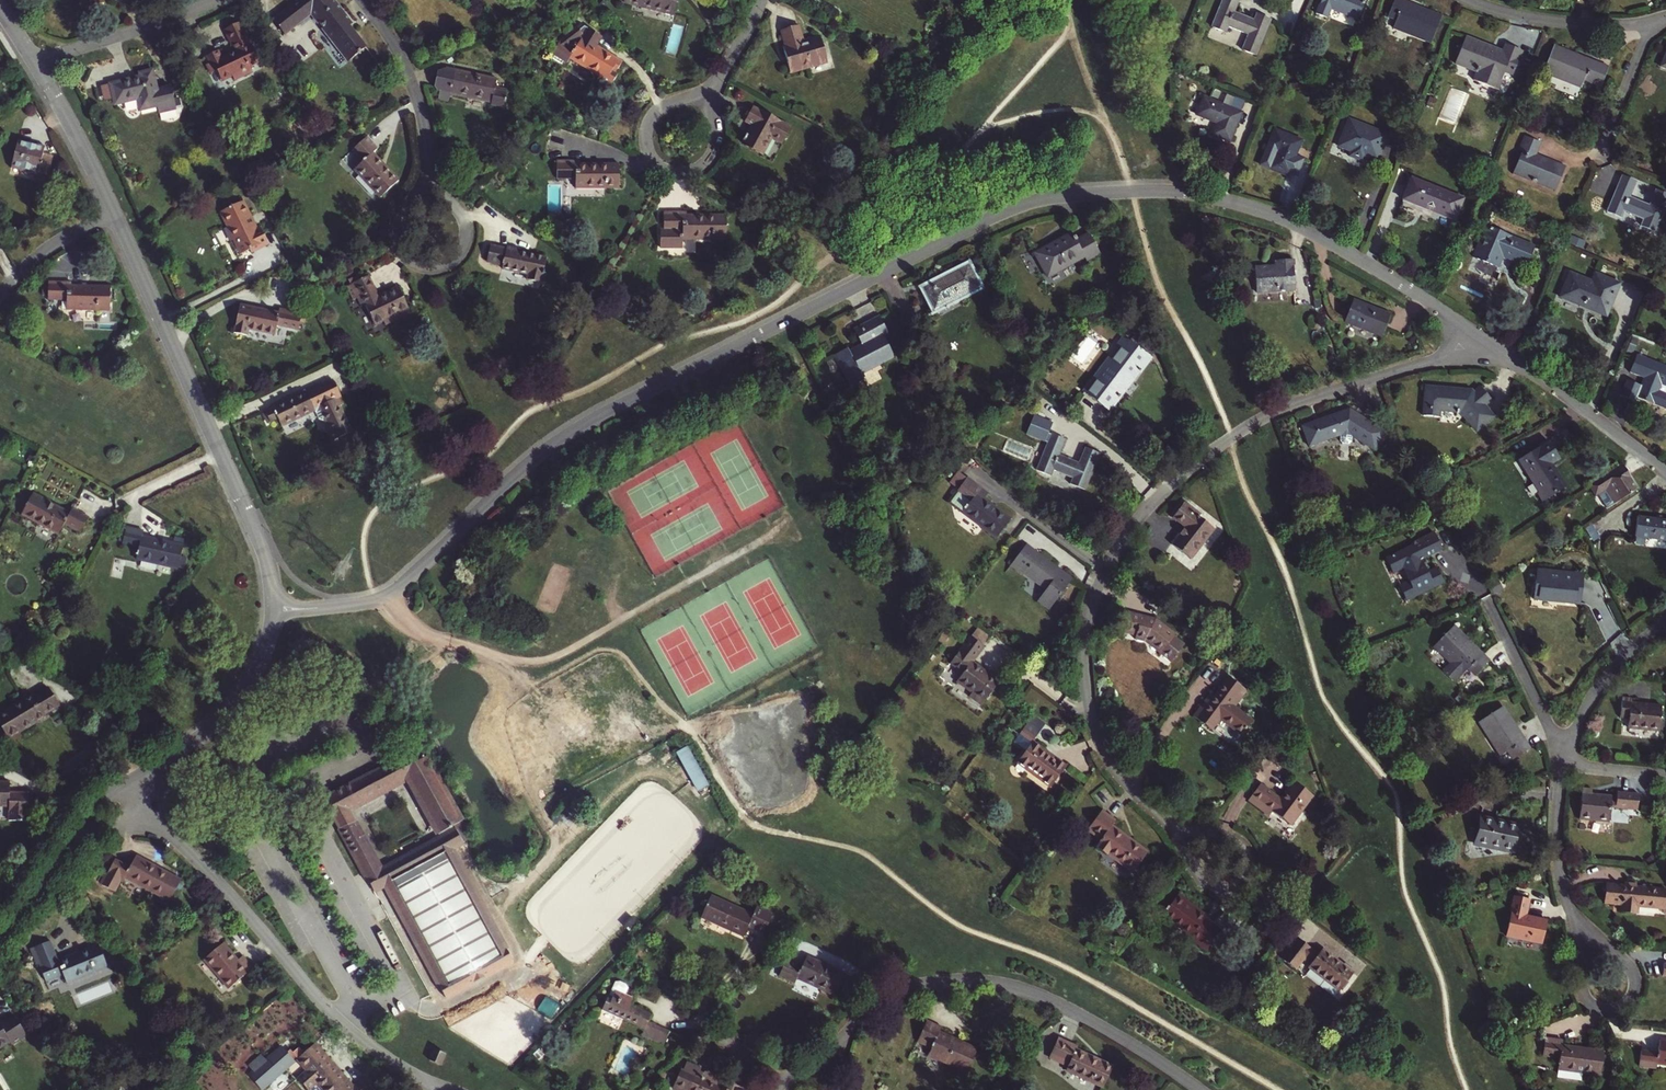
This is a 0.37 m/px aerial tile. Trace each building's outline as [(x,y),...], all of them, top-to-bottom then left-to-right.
[(74,3),(76,10),(103,2),(103,0),(76,0),(74,3)] [(298,23),(293,16),(305,6),(311,14),(332,40),(335,38),(352,59),(366,48),(349,26),(351,24),(333,0),(301,0),(292,4),(272,19),(284,35),(298,23)] [(678,0),(624,0),(623,2),(674,15),(678,0)] [(1235,13),(1240,0),(1224,0),(1213,27),(1227,33),(1229,27),(1248,35),(1242,50),(1257,56),(1271,21),(1257,15),(1254,21),(1235,13)] [(1357,20),(1365,0),(1322,0),(1320,5),(1316,15),(1327,19),(1331,10),(1357,20)] [(1397,21),(1394,29),(1431,43),(1441,17),(1404,3),(1404,4),(1395,1),(1388,17),(1397,21)] [(293,16),(298,23),(311,14),(305,6),(293,16)] [(219,82),(229,77),(231,81),(248,72),(246,69),(257,63),(253,53),(255,52),(248,38),(245,39),(243,40),(242,38),(244,37),(239,25),(222,30),(229,44),(231,44),(234,50),(232,53),(223,58),(218,57),(216,51),(204,57),(207,64),(204,66),(208,75),(214,72),(219,82)] [(783,47),(790,72),(827,61),(820,36),(803,41),(799,25),(782,30),(786,46),(783,47)] [(615,73),(621,62),(582,38),(583,36),(576,27),(556,45),(556,46),(552,53),(568,62),(570,58),(599,76),(597,79),(609,87),(618,74),(615,73)] [(335,38),(332,40),(348,62),(352,59),(335,38)] [(1492,52),(1494,49),(1466,38),(1455,64),(1476,73),(1473,81),(1497,91),(1505,73),(1513,76),(1523,52),(1505,45),(1502,52),(1499,51),(1498,54),(1492,52)] [(1591,62),(1554,47),(1543,73),(1581,89),(1584,81),(1600,88),(1607,71),(1590,64),(1591,62)] [(140,75),(109,83),(115,105),(136,99),(139,110),(156,105),(157,112),(176,107),(170,86),(157,89),(152,69),(139,73),(140,75)] [(438,99),(449,101),(450,93),(492,103),(491,106),(504,108),(507,93),(495,90),(497,80),(455,71),(449,69),(440,72),(437,88),(438,92),(440,92),(438,99)] [(1244,107),(1245,98),(1228,94),(1226,103),(1244,107)] [(1212,135),(1230,143),(1242,113),(1204,97),(1197,116),(1217,124),(1212,135)] [(789,127),(753,108),(746,122),(752,125),(747,135),(745,134),(742,140),(744,141),(743,144),(762,154),(772,137),(781,142),(789,127)] [(1388,136),(1349,120),(1338,146),(1351,152),(1349,156),(1363,162),(1364,158),(1365,155),(1369,157),(1369,159),(1377,163),(1388,136)] [(1287,177),(1302,142),(1275,130),(1267,149),(1276,152),(1270,169),(1287,177)] [(398,181),(385,167),(383,168),(379,163),(381,162),(373,153),(378,148),(367,136),(352,149),(364,162),(355,170),(380,198),(398,181)] [(1540,143),(1525,137),(1520,150),(1522,151),(1513,174),(1556,191),(1565,168),(1535,156),(1540,143)] [(45,149),(18,142),(12,166),(38,173),(38,175),(48,178),(53,157),(43,154),(45,149)] [(575,188),(619,188),(619,164),(580,164),(580,160),(557,160),(556,178),(576,178),(575,188)] [(1616,192),(1607,212),(1621,218),(1624,212),(1643,220),(1641,226),(1655,232),(1665,207),(1665,195),(1656,191),(1649,206),(1630,198),(1636,183),(1622,177),(1616,192)] [(1463,200),(1412,179),(1403,200),(1455,221),(1463,200)] [(257,227),(251,216),(244,200),(219,212),(227,227),(228,227),(234,240),(230,242),(237,255),(249,250),(251,253),(269,244),(259,226),(257,227)] [(682,239),(726,240),(726,215),(686,215),(686,212),(663,212),(663,227),(663,230),(660,230),(660,248),(683,248),(682,239)] [(1542,251),(1486,228),(1473,258),(1498,268),(1504,251),(1515,255),(1512,262),(1525,267),(1528,260),(1537,264),(1542,251)] [(1099,254),(1089,234),(1075,241),(1072,234),(1048,246),(1050,249),(1045,252),(1043,249),(1035,254),(1048,278),(1084,258),(1086,261),(1099,254)] [(506,247),(506,248),(490,245),(486,262),(502,265),(502,268),(526,274),(525,278),(541,282),(546,257),(516,251),(516,249),(506,247)] [(1256,294),(1295,291),(1293,260),(1275,262),(1276,271),(1272,271),(1272,267),(1255,269),(1256,294)] [(614,266),(608,263),(605,268),(610,271),(614,266)] [(967,266),(924,289),(935,311),(979,288),(967,266)] [(1606,317),(1620,285),(1595,275),(1592,283),(1570,274),(1560,298),(1584,308),(1585,304),(1595,308),(1593,311),(1606,317)] [(368,275),(347,285),(355,299),(358,298),(361,305),(364,304),(375,325),(383,321),(385,325),(410,313),(398,287),(379,296),(368,275)] [(71,283),(48,283),(48,300),(66,301),(66,303),(62,303),(62,310),(110,311),(111,287),(71,286),(71,283)] [(1389,316),(1353,301),(1349,310),(1344,322),(1381,337),(1389,316)] [(302,313),(280,308),(279,313),(240,305),(234,333),(247,336),(248,330),(275,336),(277,326),(298,330),(298,329),(302,313)] [(307,314),(302,313),(298,329),(304,330),(307,314)] [(888,333),(879,317),(853,331),(862,346),(856,349),(858,352),(851,355),(847,349),(834,356),(851,387),(864,380),(863,378),(864,378),(862,374),(894,357),(882,335),(888,333)] [(1111,357),(1085,392),(1098,402),(1108,390),(1118,398),(1132,380),(1127,376),(1134,367),(1140,372),(1150,357),(1125,338),(1118,348),(1120,349),(1113,358),(1111,357)] [(1637,355),(1630,373),(1644,379),(1636,398),(1654,405),(1655,403),(1663,407),(1665,400),(1665,367),(1637,355)] [(278,419),(281,426),(314,410),(317,417),(326,422),(334,439),(351,431),(335,399),(340,396),(332,380),(306,392),(305,391),(272,407),(273,409),(274,412),(267,415),(270,423),(278,419)] [(1439,390),(1426,388),(1424,416),(1439,417),(1440,411),(1460,412),(1476,432),(1494,417),(1485,406),(1492,400),(1481,387),(1473,393),(1472,391),(1439,388),(1439,390)] [(1098,402),(1109,410),(1118,398),(1108,390),(1098,402)] [(1351,437),(1374,450),(1386,432),(1350,409),(1302,426),(1309,447),(1340,436),(1339,441),(1342,444),(1347,445),(1351,442),(1351,437)] [(1028,434),(1048,440),(1054,420),(1034,414),(1028,434)] [(1051,476),(1053,470),(1073,478),(1070,484),(1085,490),(1099,455),(1085,449),(1079,464),(1059,456),(1065,441),(1051,435),(1037,470),(1051,476)] [(1549,441),(1521,459),(1526,467),(1524,468),(1540,493),(1551,486),(1556,493),(1566,487),(1556,471),(1555,473),(1550,465),(1560,459),(1549,441)] [(1616,504),(1626,498),(1639,490),(1628,472),(1630,470),(1623,464),(1589,486),(1590,489),(1593,494),(1599,496),(1607,491),(1616,504)] [(978,494),(982,489),(967,478),(957,491),(971,501),(963,513),(997,539),(1011,519),(978,494)] [(1542,502),(1556,493),(1551,486),(1540,493),(1537,495),(1542,502)] [(69,514),(33,494),(22,514),(58,534),(64,523),(80,532),(88,518),(72,509),(69,514)] [(1186,527),(1172,546),(1182,554),(1186,548),(1194,555),(1214,529),(1198,517),(1200,514),(1185,502),(1173,518),(1186,527)] [(1637,517),(1634,537),(1665,541),(1665,521),(1661,520),(1654,520),(1637,517)] [(178,568),(183,545),(142,536),(144,531),(125,527),(122,543),(139,546),(136,559),(178,568)] [(1421,560),(1442,549),(1434,533),(1412,544),(1413,546),(1385,560),(1392,574),(1402,568),(1409,582),(1399,588),(1406,600),(1444,582),(1437,568),(1427,573),(1421,560)] [(1049,610),(1072,580),(1026,545),(1010,567),(1023,577),(1024,575),(1046,591),(1038,602),(1049,610)] [(1186,548),(1182,554),(1191,560),(1194,555),(1186,548)] [(1534,599),(1579,604),(1582,575),(1537,570),(1534,599)] [(1156,620),(1127,613),(1122,632),(1136,635),(1135,639),(1145,641),(1146,640),(1153,645),(1154,645),(1163,651),(1161,653),(1171,661),(1182,646),(1172,639),(1174,637),(1175,635),(1156,620)] [(1483,654),(1454,626),(1435,646),(1452,663),(1444,672),(1456,683),(1469,669),(1476,676),(1488,663),(1481,656),(1483,654)] [(985,647),(971,637),(950,664),(963,673),(957,682),(973,694),(971,696),(983,705),(1001,680),(989,672),(986,675),(981,671),(982,669),(973,663),(985,647)] [(1184,644),(1174,637),(1172,639),(1182,646),(1184,644)] [(1146,640),(1145,641),(1161,653),(1163,651),(1154,645),(1153,645),(1146,640)] [(1234,708),(1247,691),(1228,678),(1213,698),(1209,704),(1205,701),(1193,717),(1211,730),(1219,719),(1242,735),(1252,722),(1234,708)] [(0,715),(0,723),(9,737),(44,715),(44,714),(58,705),(48,688),(33,697),(32,695),(20,702),(19,701),(13,705),(14,706),(0,715)] [(1209,695),(1205,701),(1209,704),(1213,698),(1209,695)] [(1659,732),(1661,707),(1631,704),(1631,699),(1622,698),(1620,719),(1629,719),(1628,729),(1659,732)] [(1524,741),(1515,727),(1503,707),(1479,722),(1500,756),(1508,751),(1513,760),(1527,750),(1522,742),(1524,741)] [(418,742),(401,751),(400,752),(402,756),(324,797),(335,818),(348,811),(408,779),(440,838),(380,870),(354,822),(340,828),(374,891),(386,885),(445,998),(513,962),(452,849),(463,843),(470,839),(427,758),(431,756),(426,746),(422,748),(418,742)] [(1027,770),(1028,768),(1043,779),(1041,781),(1051,787),(1066,767),(1057,760),(1055,762),(1040,751),(1042,749),(1033,742),(1018,763),(1027,770)] [(698,790),(709,784),(689,744),(677,750),(698,790)] [(9,806),(9,816),(28,816),(28,794),(9,793),(9,782),(0,782),(0,806),(9,806)] [(1281,800),(1261,784),(1248,801),(1270,816),(1272,813),(1291,827),(1314,797),(1294,782),(1281,800)] [(1592,790),(1582,789),(1579,819),(1609,822),(1611,808),(1638,811),(1640,794),(1618,792),(1617,803),(1611,803),(1612,797),(1591,796),(1592,790)] [(335,818),(340,828),(354,822),(348,811),(335,818)] [(1112,826),(1116,821),(1102,811),(1088,829),(1101,838),(1096,845),(1098,847),(1097,848),(1106,855),(1107,854),(1134,873),(1148,853),(1112,826)] [(1520,826),(1497,821),(1481,818),(1475,844),(1514,852),(1520,826)] [(168,902),(180,881),(136,856),(129,868),(114,859),(101,884),(115,891),(123,877),(168,902)] [(1636,887),(1637,885),(1624,884),(1624,886),(1606,884),(1604,902),(1623,904),(1622,912),(1637,914),(1638,905),(1665,908),(1665,903),(1665,890),(1636,887)] [(1201,923),(1206,916),(1178,895),(1163,916),(1191,937),(1189,939),(1206,951),(1221,933),(1210,924),(1207,928),(1201,923)] [(1542,944),(1547,920),(1526,916),(1529,899),(1515,896),(1506,936),(1542,944)] [(752,916),(711,897),(702,914),(728,926),(726,929),(744,937),(749,926),(764,933),(772,916),(755,908),(752,916)] [(700,919),(726,930),(726,929),(728,926),(702,914),(700,919)] [(1348,981),(1354,973),(1323,949),(1319,954),(1298,938),(1282,959),(1297,971),(1305,959),(1312,964),(1309,967),(1341,991),(1342,989),(1343,990),(1349,982),(1348,981)] [(50,941),(33,948),(40,964),(38,965),(45,982),(63,975),(67,983),(106,967),(98,945),(61,960),(60,956),(56,957),(50,941)] [(237,961),(222,943),(203,960),(228,989),(252,969),(242,957),(237,961)] [(846,975),(807,957),(801,969),(785,962),(778,977),(795,984),(797,979),(836,997),(846,975)] [(664,1045),(670,1032),(649,1022),(652,1016),(631,1006),(634,999),(616,991),(613,997),(608,995),(602,1010),(645,1030),(642,1035),(664,1045)] [(9,1041),(12,1044),(26,1036),(13,1015),(0,1024),(0,1047),(9,1041)] [(928,1056),(945,1064),(944,1067),(958,1073),(962,1071),(967,1074),(978,1049),(958,1040),(941,1032),(943,1027),(927,1020),(917,1042),(931,1048),(928,1056)] [(1601,1074),(1604,1051),(1562,1045),(1563,1040),(1545,1037),(1542,1055),(1559,1057),(1557,1077),(1581,1080),(1582,1071),(1601,1074)] [(1077,1048),(1070,1044),(1057,1039),(1048,1059),(1067,1067),(1066,1071),(1103,1088),(1113,1067),(1076,1050),(1077,1048)] [(1659,1040),(1658,1053),(1641,1051),(1639,1066),(1657,1068),(1657,1063),(1665,1064),(1665,1041),(1659,1040)] [(315,1043),(297,1059),(307,1070),(297,1079),(307,1089),(309,1089),(317,1083),(324,1089),(374,1089),(377,1088),(366,1075),(352,1087),(315,1043)] [(439,1065),(445,1053),(435,1048),(429,1060),(439,1065)] [(718,1086),(722,1077),(706,1069),(702,1078),(696,1075),(689,1089),(728,1089),(718,1086)]
